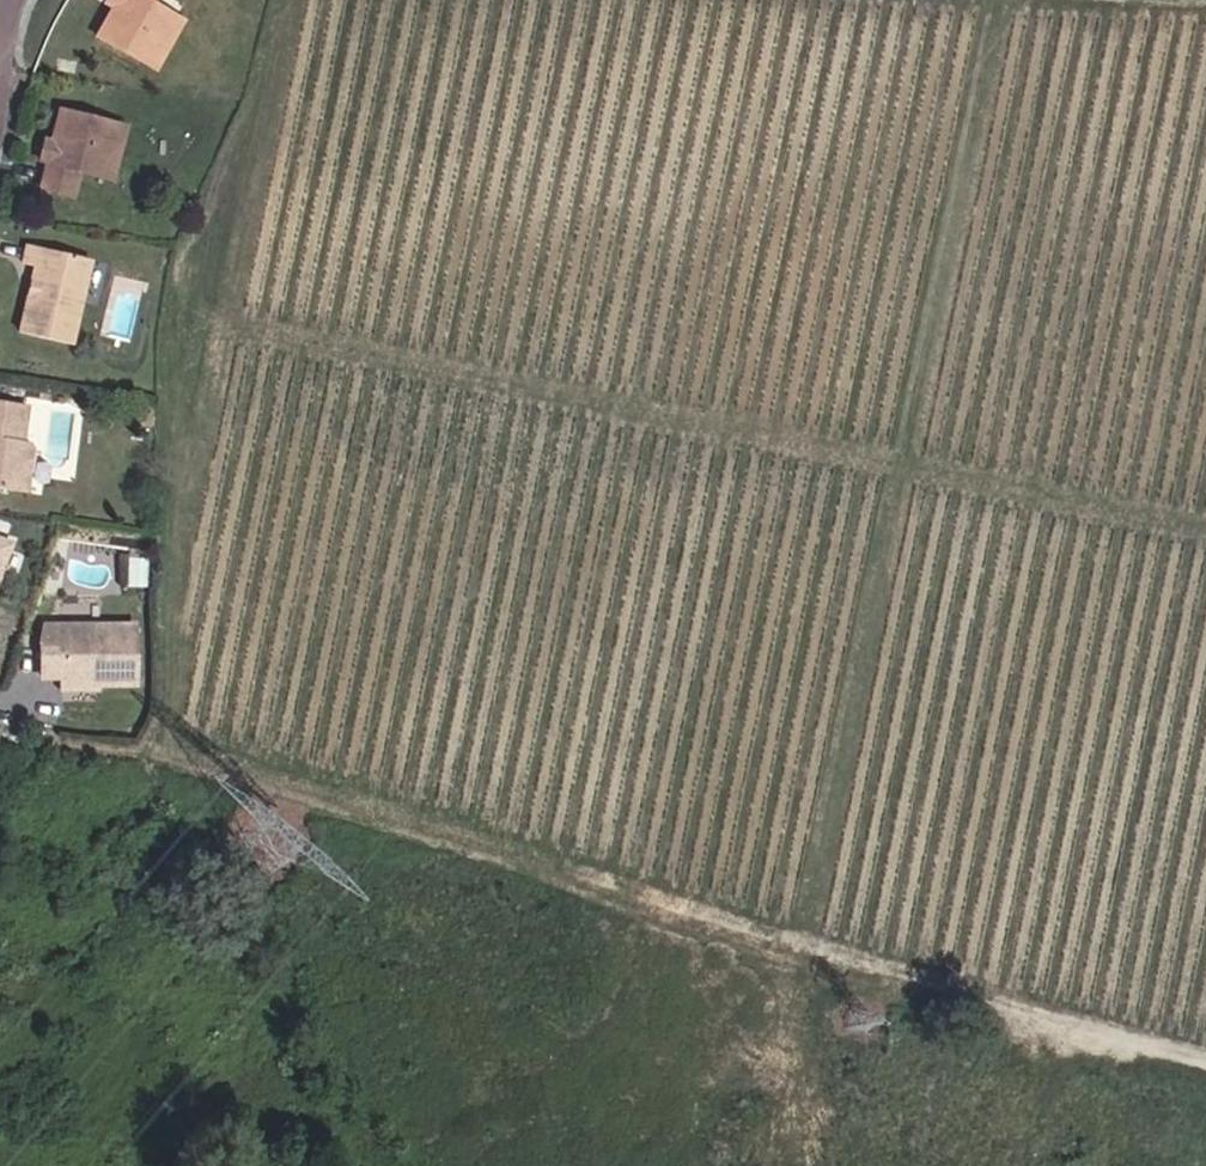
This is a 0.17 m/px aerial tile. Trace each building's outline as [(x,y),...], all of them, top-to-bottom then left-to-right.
[(98,40),(147,69),(175,25),(154,12),(162,0),(121,0),(112,16),(98,40)] [(102,9),(112,16),(121,0),(107,0),(102,9)] [(155,73),(182,29),(175,25),(147,69),(155,73)] [(78,173),(103,179),(117,127),(60,112),(53,141),(47,166),(41,189),(72,197),(78,173)] [(112,181),(125,129),(117,127),(103,179),(112,181)] [(42,139),(36,163),(47,166),(53,141),(42,139)] [(21,265),(33,268),(18,333),(68,344),(87,261),(25,247),(21,265)] [(9,491),(11,481),(19,475),(26,476),(26,474),(30,450),(22,442),(19,442),(25,406),(0,402),(0,490),(9,491)] [(9,491),(23,493),(26,476),(19,475),(11,481),(9,491)] [(130,686),(130,628),(40,629),(37,640),(37,679),(58,679),(58,686),(130,686)]
